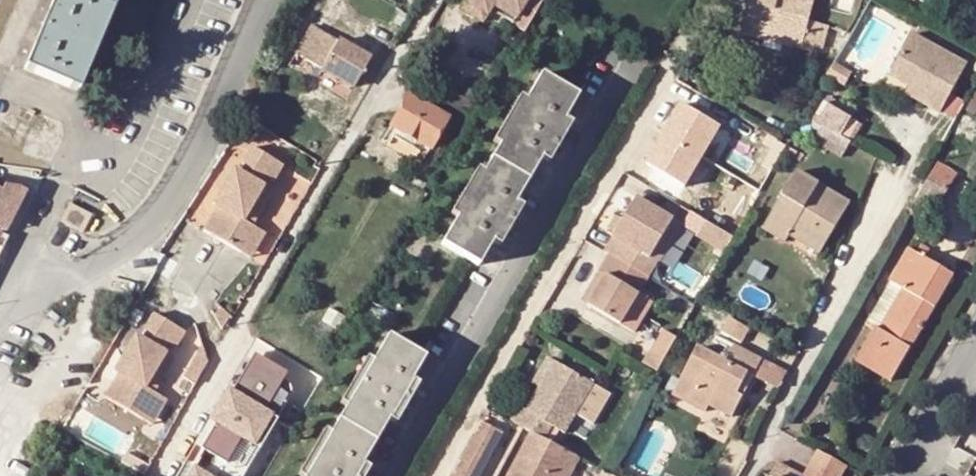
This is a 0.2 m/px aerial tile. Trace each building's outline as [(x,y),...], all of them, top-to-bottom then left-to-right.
[(22,68),(76,92),(115,0),(51,0),(22,68)] [(466,1),(487,14),(492,6),(495,0),(466,0),(466,1)] [(514,19),(518,11),(499,0),(495,0),(492,6),(514,19)] [(518,11),(514,19),(511,24),(524,31),(542,0),(499,0),(518,11)] [(744,34),(762,39),(764,34),(803,44),(824,49),(830,24),(810,20),(814,0),(760,0),(759,3),(753,1),(744,34)] [(484,20),(487,14),(466,1),(462,8),(484,20)] [(975,14),(966,28),(975,34),(975,14)] [(368,60),(314,29),(298,56),(352,88),(368,60)] [(803,44),(764,34),(762,39),(802,49),(803,44)] [(915,34),(891,75),(911,86),(930,97),(927,103),(942,112),(969,65),(915,34)] [(479,263),(492,240),(515,201),(528,179),(541,157),(563,119),(577,95),(567,89),(541,74),(526,100),(500,143),(492,158),(483,173),(457,216),(442,242),(479,263)] [(930,97),(911,86),(907,92),(927,103),(930,97)] [(452,106),(437,97),(432,105),(409,92),(390,124),(428,147),(452,106)] [(493,139),(500,143),(526,100),(519,95),(493,139)] [(856,109),(843,102),(841,105),(827,98),(815,120),(821,123),(812,138),(842,155),(861,122),(851,117),(856,109)] [(687,186),(723,125),(678,99),(642,160),(687,186)] [(570,124),(563,119),(541,157),(549,161),(570,124)] [(201,228),(243,252),(257,227),(254,225),(245,220),(265,185),(262,183),(266,176),(276,159),(250,144),(242,159),(246,162),(241,171),(232,165),(210,203),(214,206),(201,228)] [(284,164),(276,159),(266,176),(275,181),(284,164)] [(924,189),(943,199),(958,173),(940,162),(924,189)] [(450,212),(457,216),(483,173),(476,168),(450,212)] [(786,241),(791,234),(821,251),(851,201),(797,170),(764,228),(786,241)] [(7,238),(2,235),(26,189),(6,179),(0,190),(0,252),(7,238)] [(265,185),(245,220),(254,225),(274,190),(265,185)] [(943,199),(924,189),(915,203),(934,214),(943,199)] [(674,219),(638,197),(624,219),(616,232),(605,251),(610,253),(646,275),(649,277),(672,239),(664,235),(674,219)] [(515,201),(492,240),(500,244),(522,205),(515,201)] [(70,204),(62,220),(82,230),(90,214),(70,204)] [(624,219),(617,215),(609,228),(616,232),(624,219)] [(682,223),(674,219),(664,235),(672,239),(682,223)] [(733,236),(706,220),(698,234),(726,250),(733,236)] [(265,232),(257,227),(243,252),(251,257),(265,232)] [(821,251),(791,234),(786,241),(816,258),(821,251)] [(909,248),(890,280),(903,287),(912,292),(888,333),(879,329),(875,327),(857,358),(892,378),(954,274),(925,258),(930,248),(922,244),(918,252),(909,248)] [(610,253),(600,270),(606,273),(590,302),(622,320),(623,321),(639,293),(649,277),(646,275),(610,253)] [(606,273),(600,270),(584,299),(589,301),(590,302),(606,273)] [(888,333),(912,292),(903,287),(879,329),(888,333)] [(651,301),(639,293),(623,321),(636,328),(651,301)] [(344,315),(329,307),(322,319),(337,328),(344,315)] [(104,396),(146,420),(160,394),(157,392),(147,387),(167,353),(168,351),(164,348),(168,341),(177,326),(152,312),(143,328),(146,330),(142,337),(134,332),(111,371),(117,375),(104,396)] [(751,328),(729,317),(722,332),(743,343),(751,328)] [(186,331),(177,326),(168,341),(177,347),(186,331)] [(662,328),(649,350),(663,358),(676,337),(662,328)] [(263,339),(246,330),(208,395),(221,402),(251,352),(255,354),(263,339)] [(362,463),(375,440),(389,417),(411,379),(425,355),(388,334),(373,360),(347,405),(339,419),(331,433),(306,475),(354,475),(362,463)] [(796,349),(794,348),(776,338),(764,359),(785,370),(796,349)] [(699,346),(674,395),(706,411),(710,405),(732,416),(744,396),(738,394),(749,372),(755,375),(764,359),(734,343),(726,360),(699,346)] [(657,369),(663,358),(649,350),(643,361),(657,369)] [(147,387),(157,392),(175,358),(167,353),(147,387)] [(536,380),(543,384),(558,358),(551,354),(536,380)] [(366,356),(340,400),(347,405),(373,360),(366,356)] [(568,429),(579,411),(596,380),(558,358),(543,384),(530,407),(522,402),(512,421),(524,427),(533,432),(546,439),(555,422),(568,429)] [(755,375),(754,377),(776,388),(785,370),(764,359),(755,375)] [(749,372),(738,394),(744,396),(754,377),(755,375),(749,372)] [(411,379),(389,417),(396,421),(418,383),(411,379)] [(615,391),(596,380),(579,411),(598,421),(615,391)] [(169,399),(160,394),(146,420),(154,425),(169,399)] [(732,416),(710,405),(706,411),(729,423),(732,416)] [(524,427),(512,421),(491,409),(454,475),(497,475),(524,427)] [(186,475),(239,475),(247,463),(242,459),(262,424),(243,412),(238,421),(233,418),(218,444),(207,439),(186,475)] [(297,475),(298,475),(306,475),(331,433),(324,429),(297,475)] [(509,475),(557,475),(561,470),(569,475),(579,456),(546,439),(533,432),(509,475)] [(816,448),(801,474),(805,475),(840,475),(845,466),(816,448)] [(354,475),(363,475),(368,467),(362,463),(354,475)] [(777,475),(805,475),(801,474),(782,465),(777,475)]
